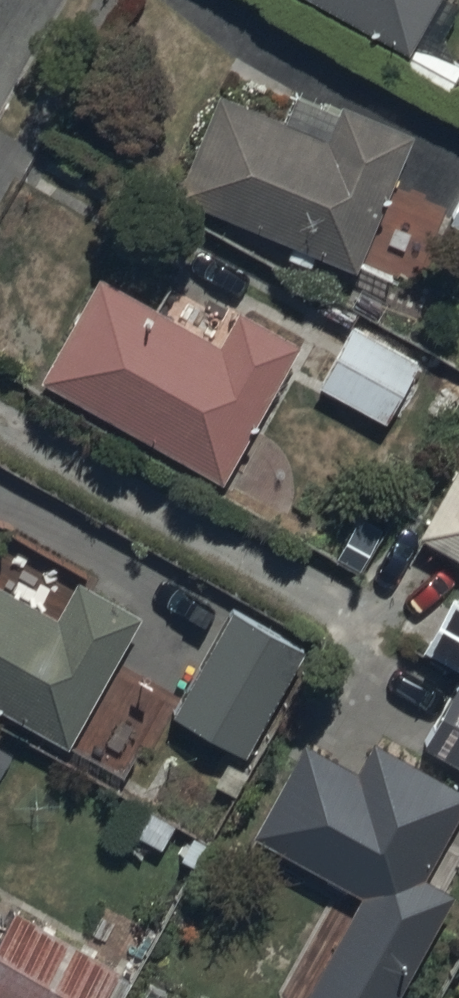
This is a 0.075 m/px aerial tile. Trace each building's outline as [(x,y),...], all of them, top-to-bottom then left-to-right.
[(402,44),(426,0),(323,0),(402,44)] [(177,190),(360,261),(399,161),(414,124),(339,95),(325,131),(216,89),(177,190)] [(458,219),(458,187),(445,211),(458,219)] [(37,374),(220,474),(279,367),(298,332),(237,299),(218,334),(97,267),(37,374)] [(313,379),(383,417),(417,356),(347,317),(313,379)] [(458,557),(458,451),(414,532),(458,557)] [(67,741),(120,646),(139,611),(73,574),(54,610),(0,580),(0,705),(67,741)] [(458,662),(458,595),(453,592),(424,643),(458,662)] [(168,708),(247,751),(306,643),(227,600),(168,708)] [(458,741),(458,692),(438,730),(458,741)] [(402,917),(458,813),(458,784),(372,737),(357,764),(305,736),(251,835),(303,863),(402,917)] [(124,960),(8,897),(0,911),(0,997),(103,997),(124,960)]
